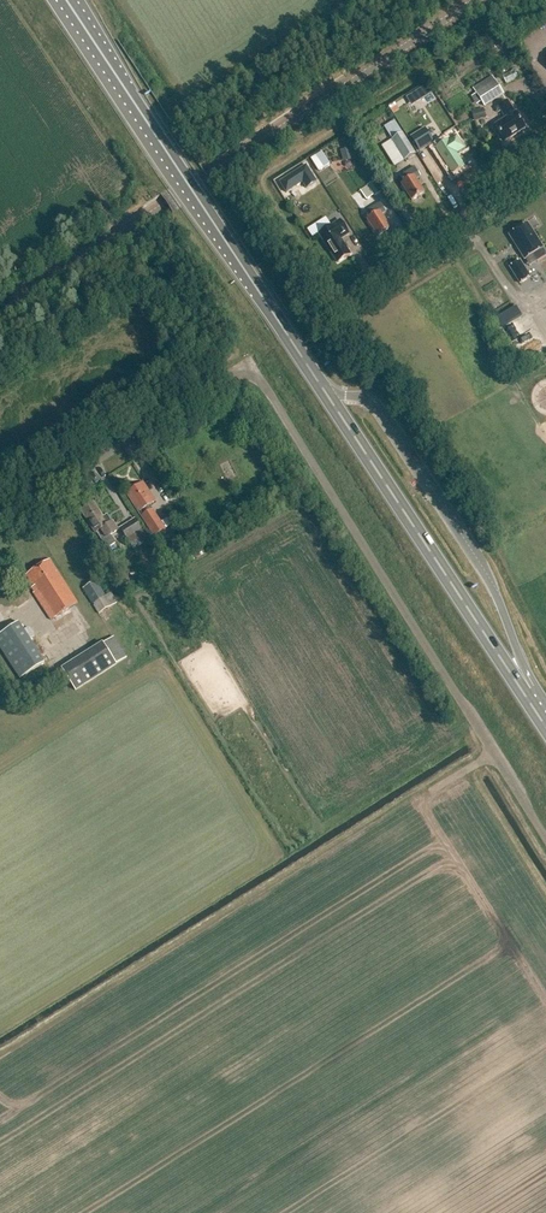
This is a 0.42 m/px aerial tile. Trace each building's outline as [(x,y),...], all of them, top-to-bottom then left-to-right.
[(438,84),(442,91),(459,82),(455,76),(438,84)] [(473,88),(485,107),(504,95),(492,76),(473,88)] [(428,85),(415,93),(420,101),(433,93),(428,85)] [(506,118),(495,126),(505,141),(525,128),(515,113),(507,101),(498,106),(506,118)] [(470,113),(473,120),(484,116),(481,109),(470,113)] [(426,129),(411,138),(419,151),(434,142),(426,129)] [(403,135),(392,142),(404,162),(415,156),(403,135)] [(454,141),(440,151),(444,157),(441,158),(452,175),(465,167),(456,153),(460,150),(454,141)] [(311,160),(318,171),(329,165),(322,153),(311,160)] [(301,182),(304,187),(317,179),(305,160),(274,179),(283,194),(301,182)] [(400,176),(404,182),(401,184),(412,201),(424,193),(416,179),(420,176),(414,167),(400,176)] [(375,180),(360,190),(367,200),(374,195),(375,196),(382,191),(375,180)] [(366,212),(369,218),(367,220),(378,236),(390,228),(381,215),(386,212),(380,203),(366,212)] [(332,226),(319,235),(327,246),(338,263),(350,254),(340,239),(348,234),(340,221),(332,226)] [(509,235),(525,260),(535,254),(539,260),(537,261),(537,262),(545,256),(545,254),(543,248),(528,224),(509,235)] [(514,255),(504,258),(505,264),(516,261),(514,255)] [(508,265),(515,283),(527,278),(520,260),(508,265)] [(496,319),(502,329),(522,316),(516,307),(496,319)] [(141,517),(154,509),(150,504),(155,501),(143,483),(126,494),(141,517)] [(94,508),(92,504),(80,510),(88,524),(89,524),(94,533),(95,532),(96,534),(98,533),(102,541),(103,540),(108,549),(117,543),(113,535),(119,531),(114,521),(113,522),(107,512),(100,516),(95,508),(94,508)] [(154,509),(141,517),(154,537),(158,534),(161,539),(169,534),(166,529),(167,529),(154,509)] [(133,549),(148,539),(135,518),(120,527),(133,549)] [(50,620),(77,603),(50,560),(26,575),(32,587),(31,588),(34,593),(33,593),(50,620)] [(105,594),(96,579),(83,587),(99,613),(117,601),(111,591),(105,594)] [(18,623),(0,634),(0,648),(20,679),(45,663),(29,640),(34,637),(28,628),(24,631),(18,623)] [(127,656),(114,636),(103,642),(102,641),(61,667),(75,690),(117,663),(116,663),(127,656)]
